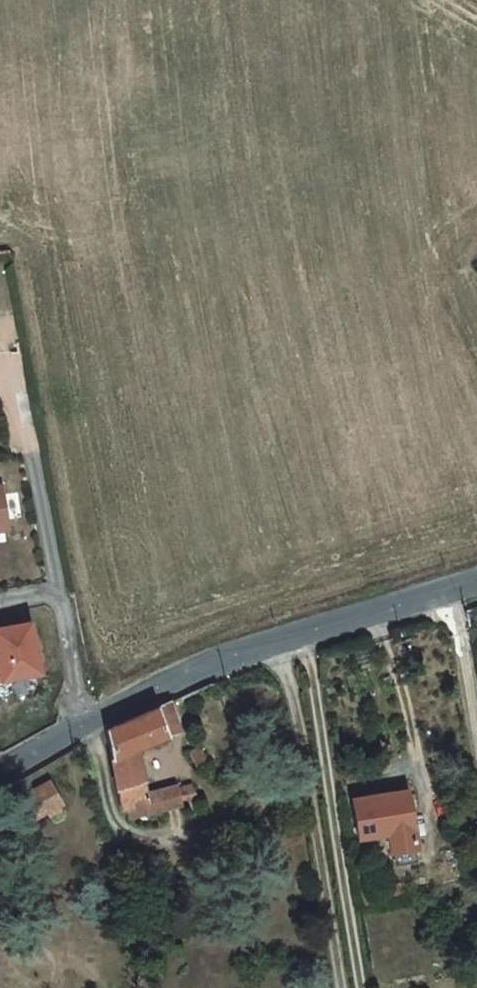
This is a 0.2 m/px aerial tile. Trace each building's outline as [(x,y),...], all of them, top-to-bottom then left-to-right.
[(12,541),(9,497),(0,497),(0,542),(12,541)] [(42,684),(36,634),(0,638),(0,689),(42,684)] [(176,701),(105,733),(117,806),(146,800),(136,746),(169,732),(164,721),(182,713),(176,701)] [(187,724),(182,713),(164,721),(169,732),(187,724)] [(61,809),(50,786),(17,803),(27,824),(61,809)] [(413,847),(402,790),(350,799),(358,838),(390,832),(394,850),(413,847)] [(195,791),(171,796),(174,813),(199,809),(195,791)] [(119,820),(174,813),(171,796),(146,800),(117,806),(119,820)]
